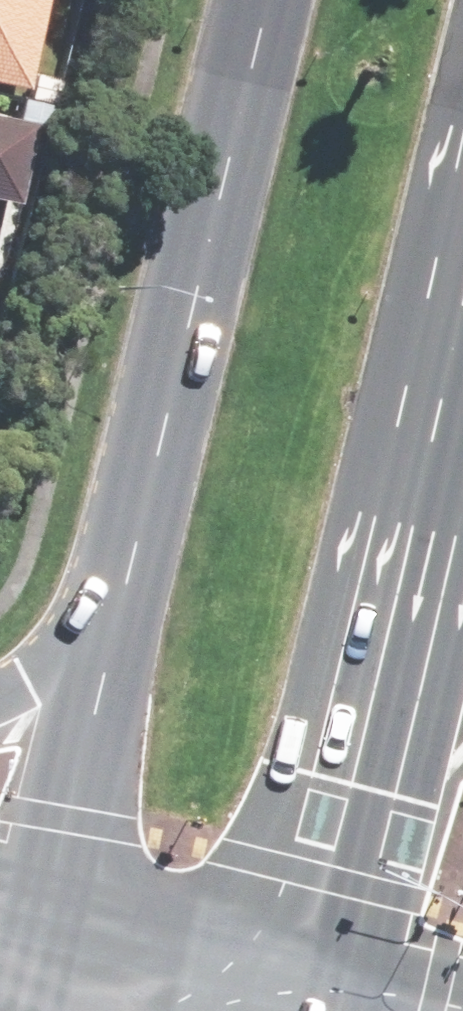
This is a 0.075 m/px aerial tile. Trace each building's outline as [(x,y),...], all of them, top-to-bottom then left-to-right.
[(15,92),(35,0),(0,0),(0,89),(15,92)] [(8,207),(25,126),(0,121),(0,206),(8,207)]
